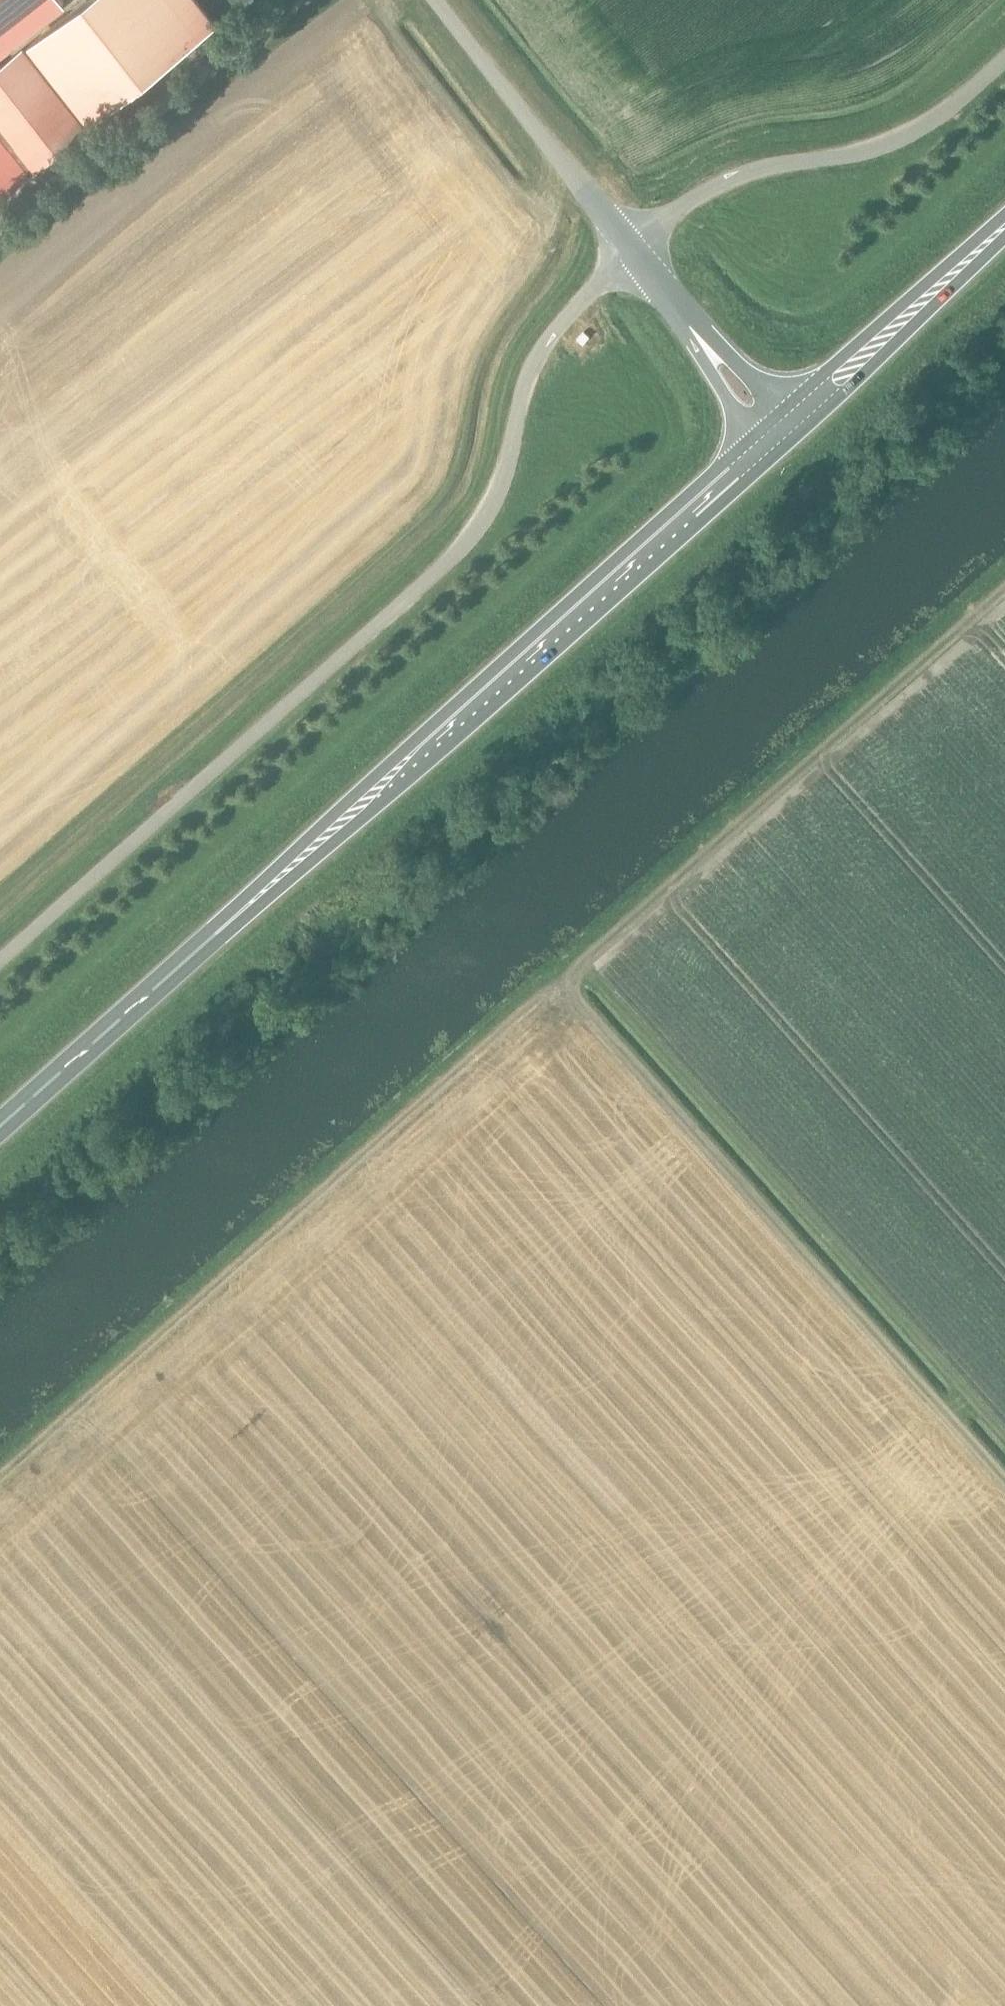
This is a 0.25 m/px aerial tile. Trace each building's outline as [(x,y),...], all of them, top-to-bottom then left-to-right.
[(63,5),(60,0),(0,0),(0,53),(63,5)] [(28,45),(90,124),(216,25),(196,0),(86,0),(28,45)] [(85,128),(23,49),(0,66),(0,194),(85,128)]
